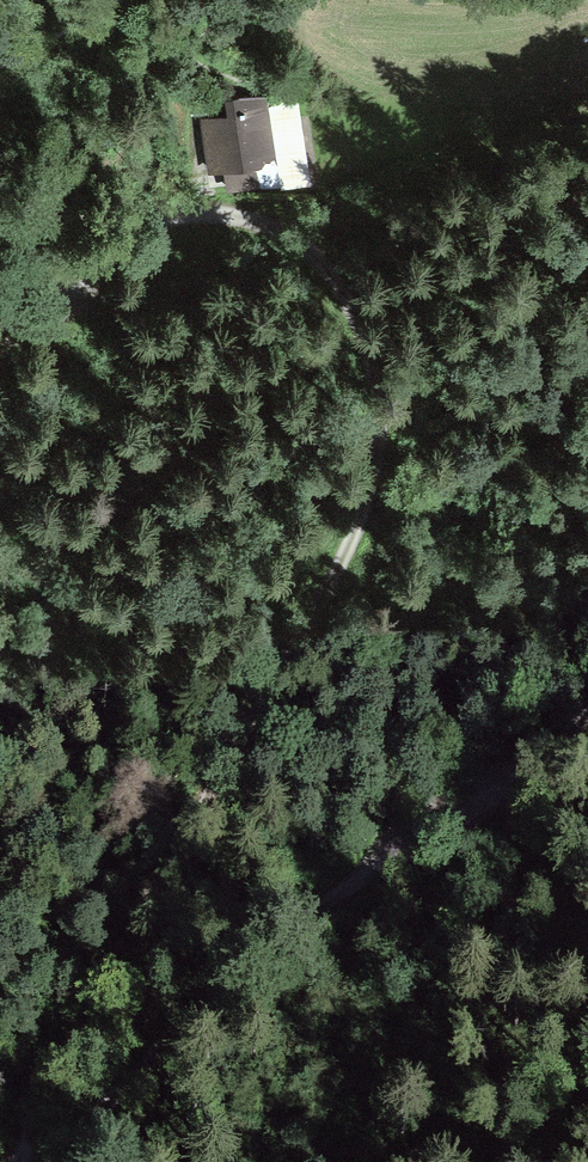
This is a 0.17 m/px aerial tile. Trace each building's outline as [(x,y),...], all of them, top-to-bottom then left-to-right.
[(265,171),(257,105),(193,113),(201,180),(265,171)]
